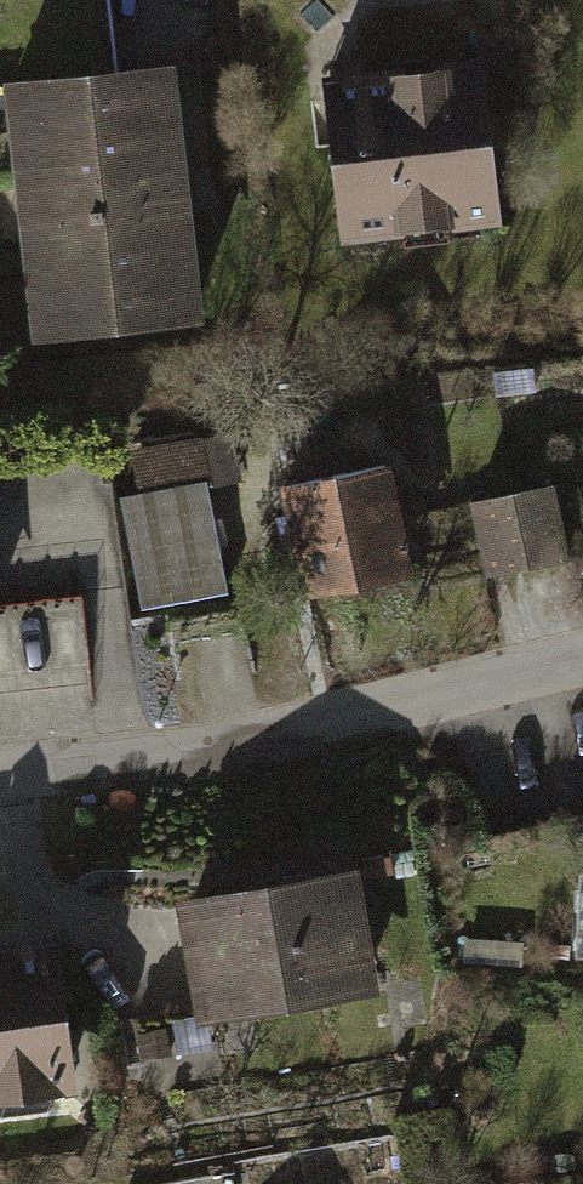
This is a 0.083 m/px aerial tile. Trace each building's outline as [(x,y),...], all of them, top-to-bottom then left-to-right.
[(110,0),(0,0),(0,15),(9,89),(119,76),(110,0)] [(331,80),(349,241),(501,224),(483,63),(331,80)] [(119,76),(9,89),(39,339),(204,319),(174,69),(119,76)] [(144,497),(123,501),(144,610),(230,594),(200,439),(135,452),(144,497)] [(394,470),(287,490),(307,598),(414,577),(394,470)] [(555,488),(475,506),(490,576),(571,558),(555,488)] [(0,608),(0,676),(91,665),(84,598),(0,608)] [(181,906),(201,1019),(378,988),(358,874),(181,906)] [(72,1090),(52,948),(0,955),(0,1100),(72,1090)]
